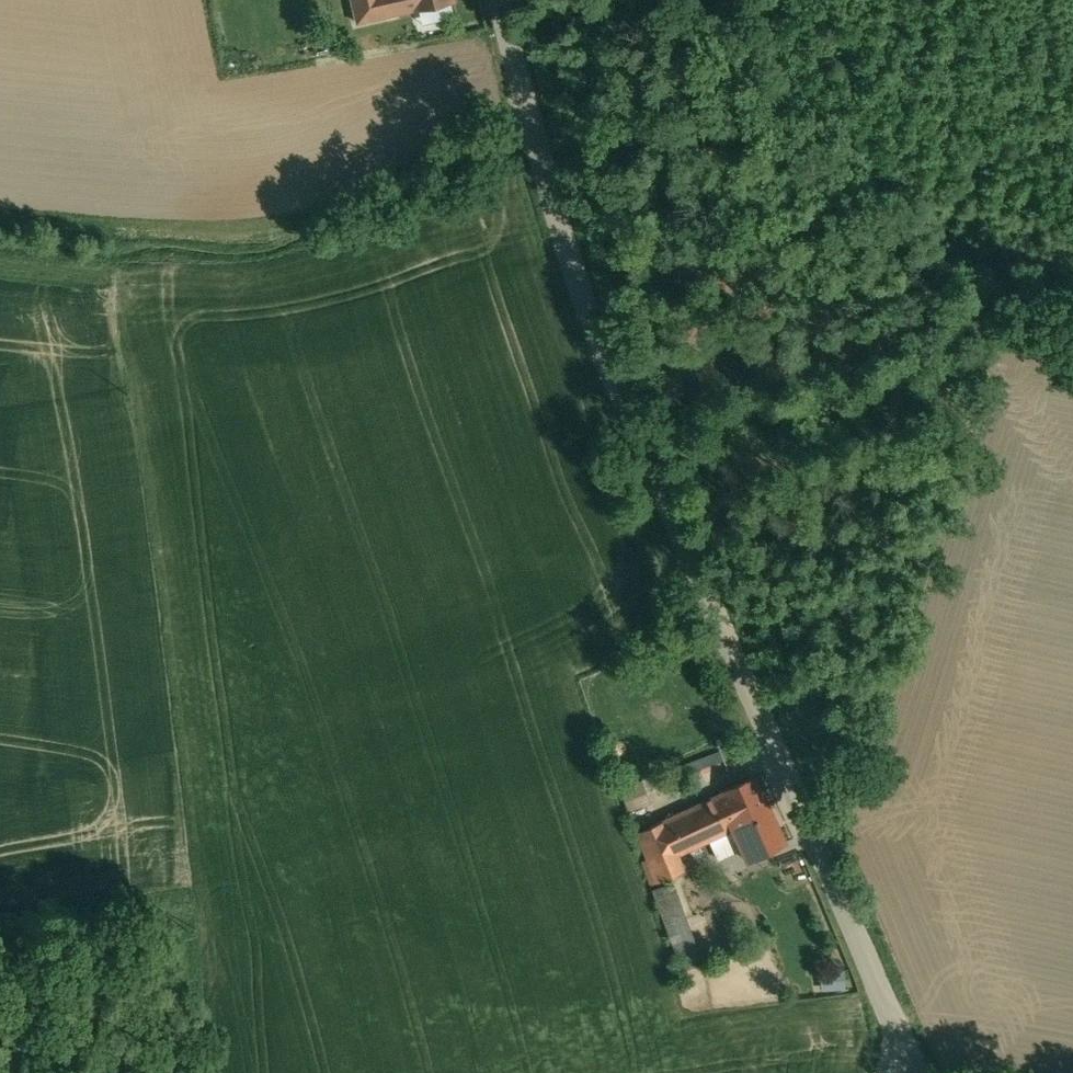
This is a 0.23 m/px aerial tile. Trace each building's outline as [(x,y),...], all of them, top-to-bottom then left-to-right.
[(357,21),(388,14),(388,13),(416,7),(416,9),(453,0),(352,0),(357,21)] [(754,777),(717,794),(733,828),(747,859),(784,842),(754,777)] [(651,802),(642,779),(620,788),(629,811),(651,802)] [(717,794),(637,832),(657,881),(684,869),(678,853),(733,828),(717,794)] [(703,961),(673,881),(653,889),(683,968),(703,961)]
